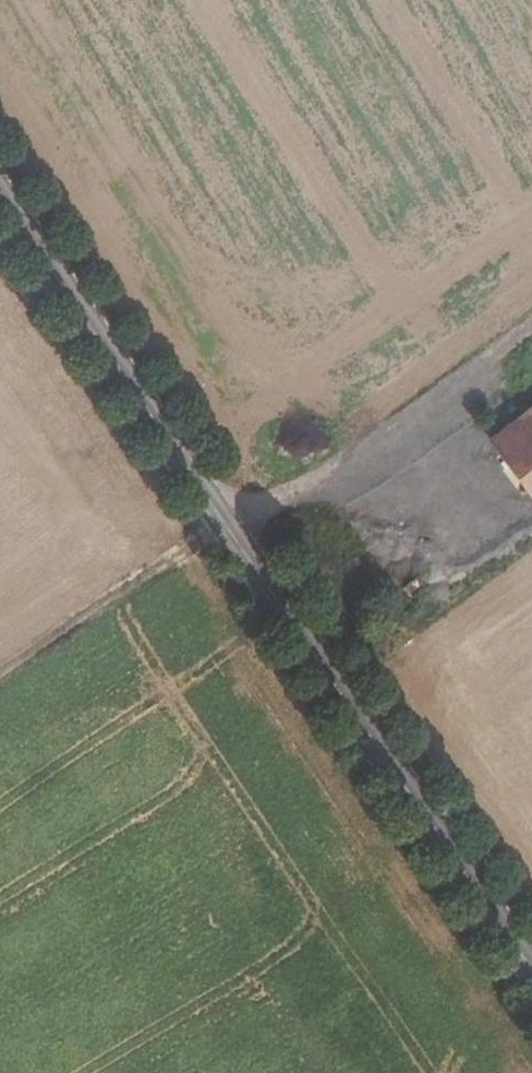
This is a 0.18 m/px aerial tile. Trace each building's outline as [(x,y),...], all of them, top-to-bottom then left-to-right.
[(489,427),(531,495),(531,401),(489,427)]
